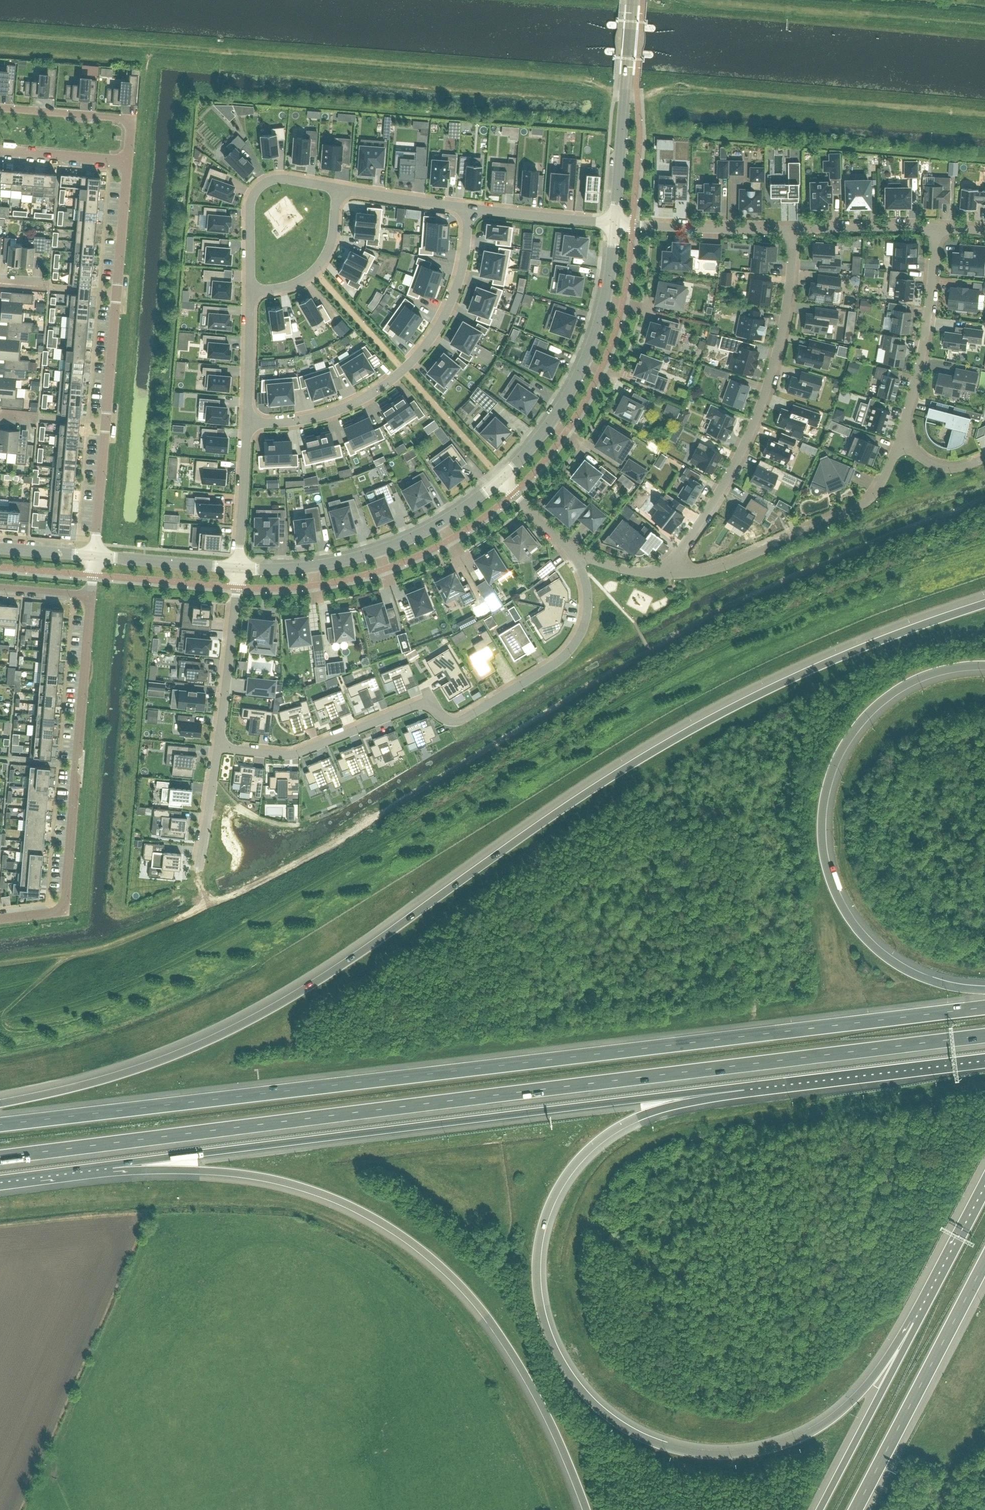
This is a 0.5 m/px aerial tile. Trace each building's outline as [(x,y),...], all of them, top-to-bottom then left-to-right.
[(13,95),(16,65),(7,64),(6,72),(0,72),(0,94),(13,95)] [(32,82),(26,93),(31,94),(31,96),(54,98),(57,68),(48,68),(47,76),(41,75),(40,81),(32,80),(32,82)] [(108,100),(113,101),(112,103),(136,105),(138,75),(130,75),(129,83),(122,82),(122,88),(114,87),(114,89),(108,100)] [(81,85),(73,84),(73,86),(67,97),(72,97),(72,100),(95,102),(97,80),(82,79),(81,85)] [(271,134),(260,135),(260,136),(262,156),(262,157),(279,156),(278,155),(277,140),(285,139),(284,127),(271,128),(271,134)] [(306,138),(295,137),(293,161),(298,162),(298,164),(306,164),(306,162),(308,162),(309,149),(316,150),(317,131),(307,131),(306,138)] [(252,168),(253,167),(238,151),(246,144),(238,135),(226,146),(231,151),(225,157),(243,176),(245,175),(247,176),(253,170),(252,168)] [(340,169),(340,163),(349,163),(351,139),(338,138),(338,142),(335,145),(323,144),(322,166),(332,167),(332,168),(340,169)] [(362,173),(361,175),(370,176),(370,174),(373,174),(374,165),(382,166),(383,148),(361,146),(358,173),(362,173)] [(416,146),(415,151),(404,150),(403,157),(395,157),(394,169),(399,169),(398,179),(414,180),(415,165),(425,166),(426,147),(416,146)] [(829,160),(822,160),(823,172),(829,172),(830,178),(840,177),(839,153),(829,154),(829,160)] [(444,185),(446,185),(446,177),(448,177),(449,170),(455,171),(456,155),(442,154),(442,161),(433,160),(431,182),(433,182),(433,184),(435,184),(435,186),(443,187),(444,185)] [(482,166),(470,165),(471,157),(460,156),(458,177),(465,177),(464,188),(480,190),(482,166)] [(727,177),(727,161),(717,161),(717,176),(727,177)] [(730,173),(742,174),(743,161),(730,161),(730,173)] [(500,162),(499,170),(491,169),(490,192),(505,193),(505,185),(513,185),(515,163),(500,162)] [(799,162),(788,162),(788,183),(770,183),(770,197),(787,197),(787,201),(798,201),(798,184),(799,184),(799,162)] [(916,176),(916,162),(905,162),(905,176),(916,176)] [(549,198),(552,198),(553,200),(556,200),(558,199),(566,200),(568,182),(574,183),(575,167),(562,166),(562,173),(551,172),(549,198)] [(586,174),(584,200),(598,201),(600,175),(600,167),(587,166),(586,174)] [(659,176),(657,206),(674,207),(674,200),(687,201),(687,184),(675,183),(676,177),(688,178),(688,167),(672,167),(672,176),(659,176)] [(234,186),(224,182),(227,174),(210,168),(206,177),(212,179),(207,192),(231,201),(234,192),(232,192),(234,186)] [(740,190),(740,210),(760,210),(760,190),(759,190),(759,180),(763,181),(763,168),(750,168),(750,180),(752,180),(752,190),(740,190)] [(1,188),(11,189),(13,170),(2,169),(1,188)] [(11,189),(22,190),(24,171),(13,170),(11,189)] [(523,170),(522,181),(521,181),(520,191),(522,191),(521,194),(535,195),(536,193),(542,193),(544,176),(537,175),(537,171),(523,170)] [(22,190),(21,194),(32,195),(34,172),(24,171),(22,190)] [(32,195),(43,196),(45,173),(34,172),(32,195)] [(56,174),(45,173),(43,196),(54,197),(56,174)] [(60,186),(61,186),(80,188),(80,187),(99,189),(100,178),(61,174),(60,186)] [(924,207),(939,207),(942,207),(942,202),(950,203),(951,177),(935,177),(935,184),(923,183),(923,193),(925,193),(924,207)] [(869,207),(868,184),(868,180),(845,180),(846,207),(869,207)] [(815,208),(826,208),(826,201),(831,201),(830,185),(826,185),(826,182),(810,182),(810,189),(808,189),(808,198),(811,198),(811,207),(815,207),(815,208)] [(696,193),(698,193),(698,207),(704,207),(704,209),(719,210),(719,184),(704,183),(704,184),(696,184),(696,193)] [(886,188),(886,197),(884,197),(884,205),(886,205),(886,206),(909,206),(909,188),(900,188),(900,183),(888,183),(888,188),(886,188)] [(98,200),(99,189),(80,187),(80,188),(79,198),(98,200)] [(962,188),(962,189),(963,189),(961,207),(960,207),(960,208),(977,209),(976,209),(977,201),(983,202),(983,203),(982,203),(982,204),(984,204),(984,190),(962,188)] [(97,210),(98,200),(79,198),(75,197),(74,209),(78,209),(97,210)] [(228,225),(230,225),(231,216),(215,215),(216,208),(204,207),(203,214),(206,215),(205,229),(228,231),(228,225)] [(366,213),(356,212),(354,224),(380,227),(382,208),(370,207),(369,213),(366,213)] [(97,221),(97,210),(78,209),(78,219),(97,221)] [(423,215),(422,234),(447,236),(448,223),(435,222),(436,216),(423,215)] [(78,219),(77,230),(96,232),(97,221),(96,221),(97,221),(78,219)] [(380,227),(354,224),(353,237),(367,238),(366,244),(378,245),(380,227)] [(510,246),(512,227),(487,224),(487,226),(485,226),(484,234),(486,234),(486,237),(499,238),(498,244),(510,246)] [(76,241),(95,243),(96,232),(77,230),(76,241)] [(447,236),(422,234),(421,247),(419,247),(418,254),(433,255),(433,248),(446,249),(446,248),(448,249),(449,240),(447,240),(447,236)] [(569,261),(570,254),(585,256),(586,249),(587,249),(588,245),(587,245),(588,238),(579,237),(579,236),(576,235),(576,236),(565,235),(563,248),(555,247),(554,258),(560,258),(560,260),(569,261)] [(22,243),(20,265),(25,265),(27,267),(32,268),(32,266),(33,252),(44,253),(45,237),(34,236),(34,240),(29,239),(29,244),(22,243)] [(20,265),(22,243),(16,243),(16,238),(5,237),(4,249),(10,250),(8,264),(9,264),(8,265),(14,266),(15,265),(20,265)] [(229,254),(230,248),(219,247),(219,240),(202,239),(201,249),(206,250),(205,261),(230,263),(231,254),(229,254)] [(76,241),(75,252),(94,253),(95,243),(76,241)] [(659,260),(659,265),(661,266),(661,267),(688,269),(688,254),(699,255),(699,258),(720,259),(721,245),(700,243),(699,250),(689,250),(689,243),(673,242),(672,251),(662,250),(662,259),(659,260)] [(768,259),(775,260),(776,246),(770,246),(770,243),(760,242),(760,245),(755,245),(754,258),(752,258),(751,270),(767,271),(768,259)] [(833,254),(834,245),(823,244),(823,242),(816,242),(815,244),(813,244),(812,261),(819,261),(819,269),(839,271),(840,254),(833,254)] [(909,257),(916,258),(917,243),(894,242),(892,267),(907,268),(907,261),(909,261),(909,257)] [(984,259),(984,247),(961,245),(961,253),(954,252),(953,272),(984,275),(984,259)] [(484,250),(482,263),(507,267),(510,249),(498,247),(497,253),(484,250)] [(858,248),(844,249),(845,261),(858,261),(858,248)] [(349,250),(344,261),(367,273),(375,256),(364,250),(361,256),(349,250)] [(74,263),(93,264),(94,253),(75,252),(74,262),(74,263)] [(417,264),(413,276),(437,284),(441,272),(429,268),(431,262),(418,257),(416,263),(417,264)] [(366,273),(367,273),(344,261),(338,272),(350,278),(347,284),(358,289),(361,284),(359,282),(364,272),(366,273)] [(92,275),(93,264),(74,263),(74,262),(70,262),(69,273),(92,275)] [(504,286),(507,267),(482,263),(480,275),(493,277),(492,283),(504,286)] [(569,295),(569,292),(580,294),(582,277),(573,276),(574,274),(567,273),(568,266),(555,264),(553,277),(559,278),(557,290),(559,290),(559,293),(569,295)] [(224,271),(204,269),(203,280),(213,281),(212,296),(230,298),(230,296),(232,296),(233,288),(231,288),(231,282),(223,281),(224,271)] [(895,285),(894,298),(912,300),(914,280),(907,279),(907,272),(890,270),(888,285),(895,285)] [(721,271),(720,283),(730,284),(732,272),(721,271)] [(90,296),(91,290),(91,286),(92,275),(69,273),(68,284),(78,285),(78,289),(78,295),(67,294),(66,306),(70,306),(89,307),(90,296)] [(840,278),(825,276),(818,275),(817,283),(811,282),(808,298),(831,302),(831,301),(839,302),(841,292),(838,291),(840,278)] [(437,284),(413,276),(407,294),(418,298),(420,292),(433,297),(433,296),(435,296),(438,289),(436,288),(437,284)] [(749,302),(769,304),(771,294),(769,293),(769,290),(770,290),(772,281),(752,279),(749,302)] [(660,297),(658,297),(656,305),(669,308),(669,306),(682,308),(683,301),(682,301),(684,286),(676,284),(677,282),(668,281),(667,283),(659,281),(657,294),(660,295),(660,297)] [(477,287),(472,298),(494,306),(494,307),(496,308),(503,290),(491,285),(489,291),(477,287)] [(959,289),(952,288),(951,297),(949,297),(948,304),(950,304),(950,307),(969,309),(969,312),(972,313),(974,313),(977,313),(979,291),(967,290),(968,288),(959,287),(959,289)] [(2,300),(2,310),(24,312),(22,312),(22,303),(32,304),(33,294),(11,292),(11,301),(2,300)] [(318,309),(316,306),(310,296),(299,303),(312,325),(323,319),(325,322),(331,319),(323,306),(318,309)] [(405,297),(393,313),(414,328),(422,317),(411,310),(415,305),(405,297)] [(494,306),(472,298),(471,301),(470,300),(467,308),(469,308),(468,310),(480,315),(478,321),(490,325),(492,318),(490,317),(494,307),(494,306)] [(890,330),(908,333),(911,312),(905,311),(906,305),(888,302),(886,316),(892,317),(890,330)] [(555,315),(550,329),(569,336),(575,316),(564,313),(566,307),(554,303),(550,313),(555,315)] [(229,320),(229,314),(218,313),(219,306),(203,305),(202,313),(206,313),(205,326),(230,328),(231,320),(229,320)] [(70,306),(69,316),(88,318),(89,307),(70,306)] [(292,334),(290,319),(284,320),(283,316),(282,307),(269,309),(272,334),(285,333),(285,335),(292,334)] [(747,336),(760,339),(762,333),(764,333),(765,326),(763,326),(765,320),(759,318),(760,311),(742,308),(740,315),(742,316),(741,324),(738,324),(736,336),(746,338),(747,336)] [(837,311),(824,309),(815,308),(814,315),(806,313),(806,315),(804,314),(803,322),(805,322),(804,329),(826,332),(827,322),(835,323),(837,311)] [(23,321),(24,312),(2,310),(1,321),(9,321),(8,330),(32,332),(33,322),(23,321)] [(414,328),(393,313),(382,329),(392,336),(396,331),(407,339),(414,328)] [(68,327),(88,329),(88,318),(69,316),(68,327)] [(679,323),(668,320),(666,326),(651,322),(646,340),(656,343),(655,346),(663,348),(664,342),(674,345),(679,330),(677,329),(679,323)] [(463,321),(457,332),(474,342),(481,332),(485,334),(488,328),(477,322),(474,328),(463,321)] [(68,327),(67,338),(86,340),(86,339),(87,339),(88,329),(68,327)] [(982,343),(983,330),(966,328),(965,334),(946,331),(946,336),(944,336),(943,342),(945,343),(944,347),(952,348),(952,350),(959,351),(959,349),(966,350),(967,341),(982,343)] [(32,332),(8,330),(7,339),(0,338),(0,348),(21,350),(21,341),(29,342),(30,332),(32,332)] [(474,342),(457,332),(450,343),(462,349),(459,355),(469,361),(473,355),(468,353),(474,342)] [(208,356),(220,357),(220,359),(228,359),(228,357),(230,358),(231,349),(229,348),(229,344),(223,343),(224,337),(204,335),(203,342),(209,343),(208,356)] [(886,349),(884,363),(902,366),(905,345),(899,343),(900,338),(885,335),(883,348),(886,349)] [(721,336),(719,347),(737,352),(732,368),(752,374),(754,366),(755,366),(757,360),(756,359),(758,352),(739,346),(741,340),(721,336)] [(67,349),(86,350),(86,340),(67,338),(67,349)] [(549,343),(537,338),(531,352),(535,354),(530,367),(541,372),(540,373),(542,374),(543,373),(552,376),(556,366),(554,365),(557,359),(545,354),(549,343)] [(835,346),(821,342),(809,340),(808,347),(800,345),(795,361),(820,367),(822,358),(829,358),(830,355),(833,356),(835,346)] [(349,355),(363,376),(365,375),(366,377),(373,372),(372,371),(373,370),(366,358),(372,355),(364,345),(349,355)] [(21,350),(0,348),(0,359),(6,359),(5,368),(29,370),(30,360),(20,359),(21,350)] [(67,349),(66,359),(85,361),(86,350),(67,349)] [(435,362),(451,376),(459,366),(463,369),(467,364),(458,356),(453,361),(443,353),(435,362)] [(638,362),(634,373),(648,379),(646,385),(663,391),(667,379),(656,374),(661,361),(641,354),(639,359),(638,359),(637,361),(638,362)] [(363,376),(349,355),(334,364),(339,375),(345,371),(352,383),(363,376)] [(65,370),(84,372),(85,361),(66,359),(65,370)] [(270,368),(269,360),(262,361),(262,369),(270,368)] [(451,376),(435,362),(427,372),(438,380),(434,385),(443,393),(447,388),(444,385),(451,376)] [(316,370),(324,395),(335,391),(331,378),(338,376),(333,365),(316,370)] [(709,366),(707,372),(724,378),(726,372),(709,366)] [(888,369),(877,366),(874,377),(882,379),(878,395),(893,399),(899,378),(887,375),(888,369)] [(205,375),(204,388),(229,390),(229,384),(231,384),(232,376),(216,375),(217,368),(203,367),(202,374),(205,375)] [(29,370),(5,368),(4,377),(0,376),(0,386),(18,388),(15,387),(16,379),(26,379),(27,370),(29,370)] [(60,381),(83,383),(84,372),(65,370),(61,369),(60,381)] [(940,374),(936,391),(959,396),(961,388),(975,390),(978,373),(957,369),(955,377),(940,374)] [(324,395),(316,370),(299,376),(301,388),(308,386),(312,399),(313,398),(314,400),(322,397),(321,395),(324,395)] [(822,378),(808,374),(801,372),(799,379),(791,377),(787,391),(808,398),(811,388),(818,390),(822,378)] [(513,390),(507,399),(520,408),(519,408),(522,410),(523,409),(526,411),(530,405),(532,406),(537,399),(535,397),(536,396),(526,390),(529,384),(515,374),(507,386),(513,390)] [(279,378),(281,403),(294,402),(293,389),(299,388),(297,376),(279,378)] [(281,403),(279,378),(262,379),(261,391),(268,391),(269,404),(270,404),(271,406),(279,405),(279,403),(281,403)] [(730,379),(723,400),(741,407),(749,386),(730,379)] [(60,381),(59,392),(82,393),(83,383),(60,381)] [(0,386),(0,397),(3,397),(2,406),(23,408),(24,398),(17,397),(18,388),(0,386)] [(18,387),(18,395),(26,395),(27,387),(18,387)] [(59,392),(58,402),(81,404),(82,393),(59,392)] [(618,403),(614,412),(619,414),(634,421),(639,412),(641,413),(648,400),(634,393),(630,399),(623,395),(619,404),(618,403)] [(392,402),(406,423),(417,416),(418,419),(424,414),(416,402),(410,406),(402,395),(402,396),(400,394),(394,399),(395,400),(392,402)] [(217,399),(200,398),(198,411),(206,412),(206,421),(228,422),(228,413),(226,413),(227,407),(216,406),(217,399)] [(870,398),(862,424),(866,425),(866,426),(883,432),(890,411),(882,408),(883,402),(870,398)] [(60,423),(59,434),(59,435),(78,436),(79,425),(80,425),(79,425),(80,420),(80,416),(80,415),(81,404),(58,402),(57,414),(68,414),(67,419),(67,424),(60,423)] [(406,423),(392,402),(389,405),(387,403),(381,408),(382,409),(381,410),(389,421),(383,424),(390,434),(406,423)] [(707,432),(720,438),(726,440),(736,418),(724,413),(725,411),(711,405),(707,414),(713,417),(707,432)] [(967,409),(965,416),(930,406),(927,416),(947,421),(946,426),(953,428),(948,448),(951,448),(953,447),(955,447),(957,447),(958,446),(960,445),(962,444),(963,443),(965,442),(971,417),(981,420),(983,413),(967,409)] [(816,426),(820,414),(801,407),(798,414),(781,408),(775,425),(793,431),(792,435),(800,438),(805,423),(816,426)] [(684,408),(681,419),(686,421),(690,410),(684,408)] [(480,434),(482,433),(488,438),(486,440),(496,449),(503,441),(504,441),(505,439),(503,437),(509,431),(498,421),(500,419),(490,410),(488,412),(473,428),(480,434)] [(356,422),(367,446),(384,438),(379,427),(374,429),(368,417),(356,422)] [(835,431),(838,423),(831,420),(828,428),(835,431)] [(367,446),(356,422),(353,424),(352,422),(345,426),(345,427),(344,428),(350,440),(344,442),(350,455),(356,453),(355,451),(367,446)] [(595,445),(615,458),(620,461),(627,451),(633,441),(628,438),(623,434),(624,432),(614,426),(613,428),(608,425),(603,433),(600,431),(597,436),(600,437),(595,445)] [(984,435),(984,425),(979,428),(976,439),(984,435)] [(203,435),(202,450),(226,452),(227,437),(216,436),(217,429),(202,428),(201,435),(203,435)] [(7,452),(9,430),(0,429),(0,452),(7,452)] [(853,436),(849,444),(846,453),(871,464),(879,446),(873,443),(876,437),(853,429),(851,435),(853,436)] [(19,431),(9,430),(7,452),(16,453),(16,463),(26,464),(27,455),(31,455),(32,445),(27,444),(28,440),(19,439),(19,431)] [(318,436),(324,460),(342,456),(340,444),(334,445),(331,432),(329,433),(329,431),(321,433),(322,435),(318,436)] [(777,443),(769,440),(763,454),(785,464),(795,438),(781,433),(777,443)] [(77,447),(78,436),(59,435),(59,434),(55,434),(54,445),(58,446),(58,445),(77,447)] [(324,460),(318,436),(314,436),(314,434),(306,436),(306,438),(305,439),(308,451),(302,453),(305,465),(324,460)] [(279,467),(278,441),(274,441),(274,439),(265,440),(266,442),(264,442),(265,455),(258,455),(259,468),(279,467)] [(278,441),(279,467),(298,466),(297,454),(291,454),(291,441),(278,441)] [(698,466),(710,473),(720,453),(699,442),(692,456),(700,461),(698,466)] [(434,467),(448,487),(463,476),(458,469),(461,467),(457,463),(463,458),(452,443),(438,454),(443,460),(434,467)] [(58,446),(58,456),(76,458),(77,447),(58,445),(58,446)] [(58,456),(57,467),(76,468),(76,458),(58,456)] [(821,460),(810,487),(812,488),(811,490),(812,492),(813,494),(815,495),(818,494),(819,493),(821,492),(822,492),(825,486),(830,484),(833,491),(841,488),(840,485),(844,483),(845,480),(849,481),(854,469),(827,458),(821,460)] [(646,470),(629,459),(622,470),(639,481),(646,470)] [(195,482),(224,484),(226,469),(217,469),(216,467),(216,462),(218,462),(196,460),(195,482)] [(610,484),(616,477),(601,465),(597,469),(584,460),(580,466),(579,466),(576,470),(572,476),(588,489),(592,483),(594,485),(598,479),(596,478),(599,475),(610,484)] [(794,486),(798,477),(762,460),(759,466),(757,465),(750,480),(770,489),(777,475),(783,478),(782,480),(794,486)] [(75,479),(76,468),(57,467),(53,466),(52,477),(75,479)] [(701,475),(686,467),(682,473),(689,477),(678,495),(692,503),(703,485),(697,482),(701,475)] [(430,484),(422,472),(413,478),(416,483),(403,490),(409,500),(407,501),(411,507),(412,506),(413,508),(430,498),(424,487),(430,484)] [(75,479),(52,477),(51,488),(74,490),(75,479)] [(393,500),(387,484),(374,489),(378,499),(369,503),(377,523),(392,517),(387,504),(395,500),(393,500)] [(554,511),(568,523),(577,513),(580,516),(579,517),(593,529),(604,516),(590,504),(588,506),(576,496),(574,497),(562,487),(552,499),(549,497),(543,505),(552,514),(554,511)] [(51,488),(50,499),(73,501),(74,490),(51,488)] [(658,509),(651,518),(670,532),(677,524),(683,517),(682,516),(683,515),(679,512),(684,505),(666,493),(662,498),(660,497),(653,505),(658,509)] [(209,503),(210,497),(195,496),(194,515),(223,517),(223,504),(209,503)] [(738,504),(727,521),(744,531),(752,518),(759,522),(768,508),(751,498),(744,508),(738,504)] [(49,510),(53,510),(72,511),(73,501),(50,499),(49,510)] [(341,508),(331,511),(337,535),(346,533),(345,531),(354,528),(351,515),(358,513),(353,499),(339,502),(341,508)] [(9,505),(7,528),(18,529),(19,520),(29,521),(30,502),(9,500),(9,505)] [(7,528),(9,505),(0,505),(0,528),(7,528)] [(620,512),(626,517),(629,516),(633,511),(626,505),(620,512)] [(321,526),(318,506),(305,509),(306,516),(304,517),(305,518),(294,520),(296,530),(295,530),(295,532),(295,535),(295,536),(296,536),(296,542),(296,544),(303,543),(303,541),(315,539),(314,527),(321,526)] [(272,517),(256,517),(256,529),(255,529),(255,531),(254,531),(254,545),(265,545),(265,542),(277,542),(277,529),(285,529),(285,509),(272,509),(272,517)] [(53,510),(52,521),(71,522),(72,511),(53,510)] [(639,532),(622,519),(609,535),(611,537),(609,544),(601,542),(623,550),(623,549),(624,547),(632,553),(634,551),(635,552),(637,553),(641,552),(643,551),(644,550),(647,552),(652,546),(655,548),(655,547),(661,540),(662,540),(644,526),(639,532)] [(71,522),(52,521),(51,532),(70,534),(71,522)] [(200,527),(198,546),(198,547),(206,547),(206,548),(212,549),(212,548),(220,548),(221,539),(222,539),(222,533),(215,532),(216,527),(216,526),(200,525),(200,527)] [(540,546),(540,545),(537,541),(537,540),(530,532),(528,533),(522,526),(517,530),(516,529),(509,535),(510,536),(504,540),(518,557),(526,550),(526,551),(528,550),(527,548),(536,541),(540,546)] [(484,573),(489,581),(496,576),(496,575),(507,568),(509,571),(510,571),(502,558),(500,559),(493,548),(487,552),(487,551),(485,552),(485,553),(482,555),(481,554),(473,559),(479,568),(481,567),(484,573)] [(556,567),(550,560),(536,571),(541,578),(556,567)] [(440,589),(445,599),(457,593),(463,606),(476,599),(468,582),(461,586),(454,572),(444,578),(442,577),(439,578),(438,580),(436,582),(439,587),(438,588),(439,589),(440,589)] [(544,605),(544,607),(563,611),(565,601),(568,602),(568,590),(559,577),(547,584),(550,589),(539,596),(544,605)] [(405,610),(410,623),(424,618),(421,612),(432,607),(424,587),(416,590),(415,588),(407,591),(408,593),(407,594),(413,608),(405,610)] [(492,613),(503,606),(492,589),(482,596),(492,613)] [(154,607),(162,608),(163,598),(155,597),(154,607)] [(383,626),(385,633),(399,629),(399,628),(398,629),(395,617),(396,617),(396,616),(387,619),(382,602),(373,605),(372,604),(364,606),(366,613),(365,613),(366,615),(370,630),(383,626)] [(189,607),(188,619),(187,619),(187,621),(183,620),(182,626),(182,627),(198,629),(199,622),(206,623),(209,623),(210,617),(213,617),(213,616),(212,616),(213,613),(213,605),(208,604),(201,604),(202,603),(201,603),(200,606),(198,606),(189,605),(188,605),(188,607),(189,607)] [(5,625),(4,627),(16,628),(18,606),(7,605),(5,625)] [(515,621),(521,617),(514,605),(508,609),(515,621)] [(52,607),(52,609),(44,608),(43,618),(43,619),(63,621),(64,610),(59,609),(59,607),(52,607)] [(542,625),(537,628),(545,640),(558,632),(564,622),(563,621),(561,621),(563,611),(544,607),(544,609),(535,614),(542,625)] [(327,627),(329,643),(337,642),(337,639),(353,637),(353,639),(354,639),(353,628),(352,628),(350,612),(357,611),(357,610),(339,612),(340,613),(332,613),(334,626),(327,627)] [(469,615),(459,620),(462,626),(472,621),(469,615)] [(301,645),(301,643),(310,642),(307,618),(299,619),(299,617),(294,618),(294,617),(292,617),(292,618),(287,619),(289,634),(287,634),(289,644),(300,643),(300,645),(301,645)] [(42,629),(62,631),(63,621),(43,619),(43,618),(41,618),(40,630),(42,630),(42,629)] [(274,652),(274,649),(275,641),(277,641),(273,640),(274,633),(272,633),(273,623),(266,622),(264,622),(264,620),(250,619),(248,641),(255,642),(255,646),(255,647),(255,649),(274,652)] [(509,628),(498,634),(514,660),(526,653),(522,646),(531,641),(519,622),(509,628)] [(41,640),(61,642),(62,631),(42,629),(42,630),(41,640)] [(195,630),(183,629),(182,641),(187,642),(187,651),(208,653),(209,647),(211,647),(212,639),(194,637),(195,630)] [(490,660),(495,657),(487,644),(493,641),(486,629),(480,633),(483,638),(473,644),(476,650),(468,655),(476,668),(475,668),(482,680),(497,671),(490,660)] [(40,651),(60,652),(61,642),(41,640),(40,651)] [(325,665),(323,648),(314,649),(316,666),(325,665)] [(449,649),(427,662),(435,676),(443,671),(446,676),(460,668),(449,649)] [(41,661),(59,663),(60,652),(40,651),(39,661),(41,662),(41,661)] [(200,668),(201,661),(179,659),(178,664),(180,664),(179,667),(187,668),(186,680),(197,681),(197,680),(206,681),(207,672),(204,672),(204,668),(200,668)] [(345,672),(345,671),(341,672),(340,660),(327,662),(328,674),(345,672)] [(40,672),(58,673),(59,663),(41,661),(41,662),(40,672)] [(403,664),(380,673),(385,683),(393,680),(398,692),(407,688),(405,684),(410,682),(408,677),(414,674),(409,662),(403,665),(403,664)] [(450,681),(441,686),(449,700),(472,686),(460,668),(446,676),(450,681)] [(40,682),(57,684),(58,673),(40,672),(40,682)] [(369,677),(347,687),(351,697),(359,693),(364,706),(374,702),(372,698),(377,696),(375,690),(380,688),(375,676),(370,678),(369,677)] [(273,695),(275,681),(249,679),(248,692),(273,695)] [(149,681),(148,688),(164,690),(165,683),(149,681)] [(39,693),(56,694),(57,684),(40,682),(39,693)] [(336,691),(313,700),(317,710),(326,707),(331,719),(340,716),(338,711),(343,709),(341,704),(346,702),(342,689),(336,692),(336,691)] [(180,690),(178,707),(203,710),(205,692),(180,690)] [(38,704),(56,705),(56,694),(39,693),(38,703),(38,704)] [(35,714),(55,716),(56,705),(38,704),(38,703),(35,703),(35,714)] [(302,704),(279,711),(282,721),(290,719),(294,732),(304,729),(302,725),(307,723),(306,717),(312,716),(308,703),(302,705),(302,704)] [(243,707),(241,718),(250,719),(249,732),(259,733),(259,729),(264,729),(265,723),(271,724),(273,711),(267,711),(267,710),(243,707)] [(34,724),(54,726),(55,716),(35,714),(34,724)] [(189,721),(190,715),(178,714),(177,721),(181,721),(180,734),(185,735),(185,736),(193,737),(193,736),(200,736),(201,723),(189,721)] [(407,731),(402,733),(407,745),(414,742),(416,748),(431,742),(429,738),(435,736),(430,724),(425,726),(424,724),(421,726),(419,721),(405,726),(407,731)] [(33,735),(53,737),(54,726),(34,724),(33,735)] [(374,744),(369,746),(374,758),(382,755),(384,761),(398,755),(397,752),(402,749),(397,737),(392,740),(391,738),(388,739),(386,734),(372,739),(374,744)] [(31,746),(52,747),(53,737),(33,735),(32,735),(31,746)] [(196,768),(197,755),(195,755),(187,754),(188,746),(168,744),(167,753),(174,753),(173,766),(172,775),(193,778),(194,768),(196,768)] [(52,747),(31,746),(30,756),(51,758),(52,747)] [(341,758),(336,760),(341,771),(349,768),(351,774),(365,768),(364,765),(369,763),(365,751),(359,753),(358,751),(355,752),(353,747),(339,753),(341,758)] [(309,771),(304,773),(308,784),(316,781),(318,787),(332,781),(331,778),(337,776),(332,764),(326,766),(325,764),(323,765),(321,760),(307,766),(309,771)] [(50,767),(30,765),(29,776),(49,778),(50,767)] [(234,770),(233,783),(232,789),(240,790),(240,798),(249,799),(251,798),(252,791),(255,792),(255,798),(262,798),(263,776),(257,775),(258,773),(255,773),(255,767),(240,766),(240,771),(234,770)] [(269,777),(269,789),(277,789),(277,795),(293,795),(293,791),(299,791),(298,778),(292,778),(292,776),(289,776),(289,771),(274,771),(274,777),(269,777)] [(49,778),(29,776),(28,787),(48,789),(49,778)] [(190,799),(191,790),(168,787),(168,781),(157,780),(156,786),(162,787),(161,800),(168,801),(168,804),(182,806),(182,802),(190,803),(190,799)] [(48,789),(28,787),(27,798),(48,799),(48,789)] [(48,799),(27,798),(27,808),(47,810),(48,799)] [(27,808),(24,808),(23,819),(26,820),(26,819),(46,821),(47,810),(27,808)] [(160,827),(160,836),(185,839),(187,818),(169,816),(170,809),(154,808),(153,815),(162,816),(161,825),(160,825),(159,827),(160,827)] [(26,819),(26,820),(25,830),(45,831),(46,821),(26,819)] [(45,831),(25,830),(24,838),(24,840),(44,842),(45,831)] [(24,840),(21,840),(21,851),(23,852),(23,851),(43,853),(44,842),(24,840)] [(175,869),(178,869),(180,870),(180,863),(181,854),(163,852),(153,851),(154,843),(144,842),(144,843),(143,858),(143,859),(152,860),(151,866),(150,866),(150,867),(160,868),(160,871),(159,871),(158,873),(160,873),(159,877),(174,879),(175,869)] [(23,851),(23,852),(22,862),(42,863),(43,853),(23,851)] [(42,863),(22,862),(21,872),(41,874),(42,863)] [(21,872),(19,872),(18,883),(20,884),(20,883),(40,885),(41,874),(21,872)] [(20,883),(20,884),(20,885),(19,894),(26,895),(26,897),(40,895),(40,885),(20,883)]
